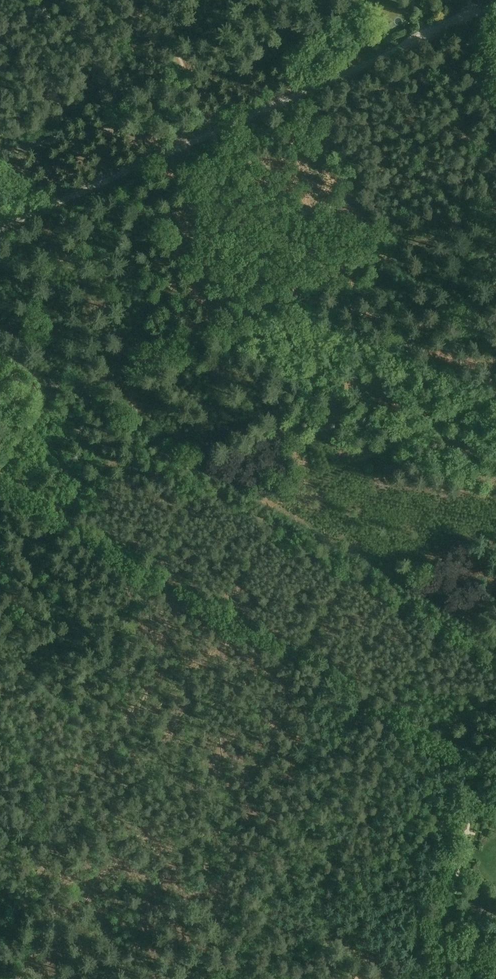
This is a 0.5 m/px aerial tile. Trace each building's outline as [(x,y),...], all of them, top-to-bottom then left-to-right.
[(488,906),(470,902),(468,914),(486,918),(488,906)]
